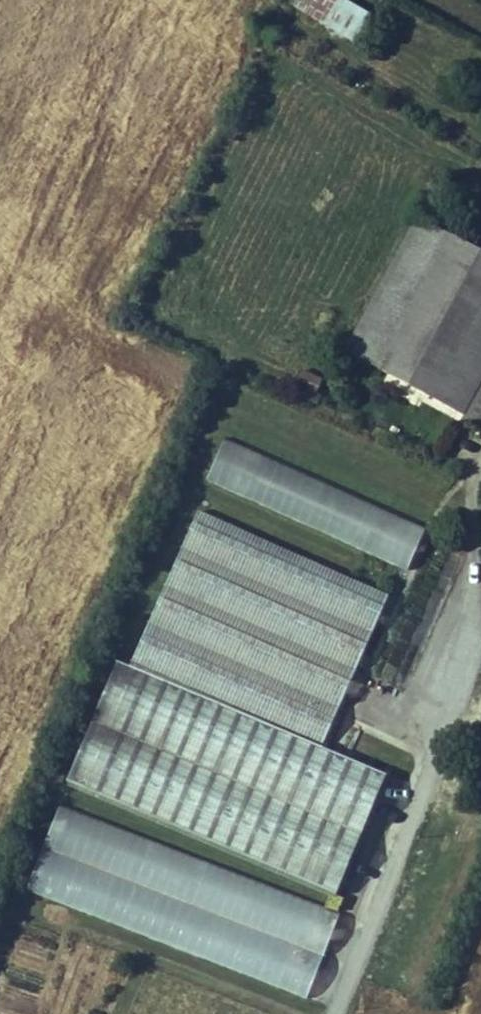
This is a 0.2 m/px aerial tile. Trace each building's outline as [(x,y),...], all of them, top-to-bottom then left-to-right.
[(347,39),(364,10),(346,0),(292,0),(288,6),(347,39)] [(347,339),(395,363),(459,227),(412,205),(347,339)] [(395,363),(480,406),(480,238),(459,227),(395,363)] [(298,370),(292,392),(314,398),(320,376),(298,370)] [(227,429),(209,473),(409,564),(428,521),(227,429)] [(202,503),(142,645),(337,726),(397,588),(202,503)] [(130,654),(78,774),(348,886),(397,766),(331,738),(130,654)] [(62,799),(28,883),(308,994),(345,908),(62,799)]
